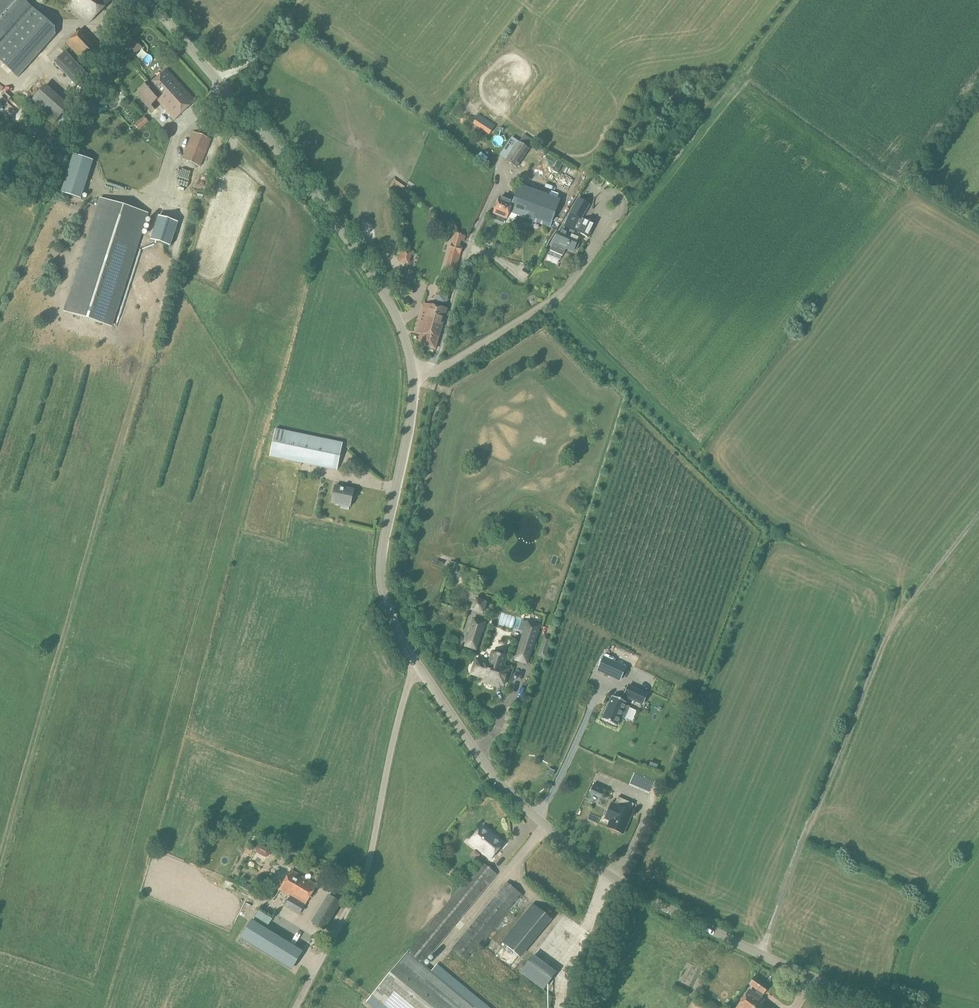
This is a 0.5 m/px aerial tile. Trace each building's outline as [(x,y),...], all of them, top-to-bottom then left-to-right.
[(24,0),(0,0),(0,60),(17,76),(55,35),(53,26),(24,0)] [(111,2),(109,0),(64,0),(90,23),(111,2)] [(83,62),(101,45),(85,30),(80,30),(66,44),(83,62)] [(86,68),(67,49),(57,59),(76,77),(86,68)] [(132,49),(126,54),(130,58),(136,53),(132,49)] [(195,101),(166,71),(162,75),(161,74),(151,84),(149,82),(134,95),(136,97),(137,96),(151,112),(157,107),(152,102),(156,99),(174,121),(195,101)] [(68,107),(45,86),(31,102),(53,124),(68,107)] [(23,122),(31,115),(28,111),(19,117),(23,122)] [(489,134),(495,126),(478,115),(473,123),(489,134)] [(200,166),(211,139),(193,132),(183,159),(200,166)] [(519,141),(508,158),(506,161),(516,167),(532,144),(522,137),(519,141)] [(93,161),(73,155),(61,193),(80,199),(93,161)] [(557,160),(552,171),(557,173),(562,163),(557,160)] [(530,168),(528,172),(548,182),(551,177),(530,168)] [(591,188),(599,177),(592,173),(575,198),(586,205),(595,191),(591,188)] [(394,177),(388,188),(391,190),(392,190),(395,184),(403,189),(406,185),(394,177)] [(107,188),(128,195),(130,187),(109,181),(107,188)] [(550,227),(559,200),(518,186),(512,203),(499,197),(492,214),(506,219),(509,212),(550,227)] [(145,215),(100,201),(67,308),(111,322),(145,215)] [(177,223),(157,216),(150,240),(170,246),(177,223)] [(597,240),(603,244),(619,222),(613,217),(597,240)] [(587,237),(593,224),(582,220),(565,221),(560,233),(557,232),(553,243),(573,252),(579,237),(575,236),(577,233),(587,237)] [(456,272),(465,236),(454,233),(444,269),(456,272)] [(407,263),(410,253),(402,250),(399,260),(407,263)] [(537,264),(532,282),(538,283),(543,266),(537,264)] [(414,274),(403,270),(398,286),(408,289),(414,274)] [(435,350),(439,337),(438,337),(446,309),(423,304),(415,332),(420,333),(418,342),(422,343),(421,346),(435,350)] [(337,470),(343,443),(275,430),(270,457),(337,470)] [(349,507),(353,490),(334,486),(331,503),(349,507)] [(474,598),(470,611),(483,615),(487,602),(474,598)] [(533,612),(535,606),(524,602),(522,608),(533,612)] [(521,628),(522,618),(512,616),(510,627),(521,628)] [(478,642),(484,625),(474,621),(468,639),(478,642)] [(524,630),(514,660),(527,664),(540,627),(532,624),(530,632),(524,630)] [(626,667),(603,657),(597,670),(621,681),(626,667)] [(508,669),(477,658),(472,673),(486,677),(485,679),(503,685),(508,669)] [(628,685),(622,697),(642,706),(647,694),(628,685)] [(491,704),(503,709),(507,700),(495,695),(491,704)] [(616,726),(620,716),(624,718),(628,708),(625,707),(626,704),(612,697),(602,719),(616,726)] [(662,712),(669,714),(671,708),(663,706),(662,712)] [(483,728),(486,734),(493,731),(491,725),(483,728)] [(591,727),(590,734),(602,736),(603,729),(591,727)] [(625,769),(623,775),(641,782),(642,776),(625,769)] [(630,811),(633,804),(618,797),(614,804),(612,803),(605,818),(611,821),(608,827),(622,833),(632,812),(630,811)] [(502,845),(482,828),(470,842),(491,859),(502,845)] [(480,863),(373,995),(388,1007),(473,1007),(419,964),(494,874),(480,863)] [(299,915),(305,904),(317,886),(290,870),(279,889),(290,896),(284,907),(299,915)] [(466,959),(520,895),(506,883),(453,947),(466,959)] [(325,930),(344,902),(330,893),(312,922),(325,930)] [(265,921),(272,910),(261,903),(254,915),(265,921)] [(519,957),(550,920),(532,905),(501,941),(519,957)] [(293,940),(300,926),(272,912),(265,926),(293,940)] [(300,954),(252,929),(243,946),(292,971),(300,954)] [(557,975),(535,958),(522,975),(545,992),(557,975)] [(763,995),(768,987),(754,977),(748,984),(763,995)] [(766,1002),(749,990),(736,1007),(774,1007),(766,1002)]
